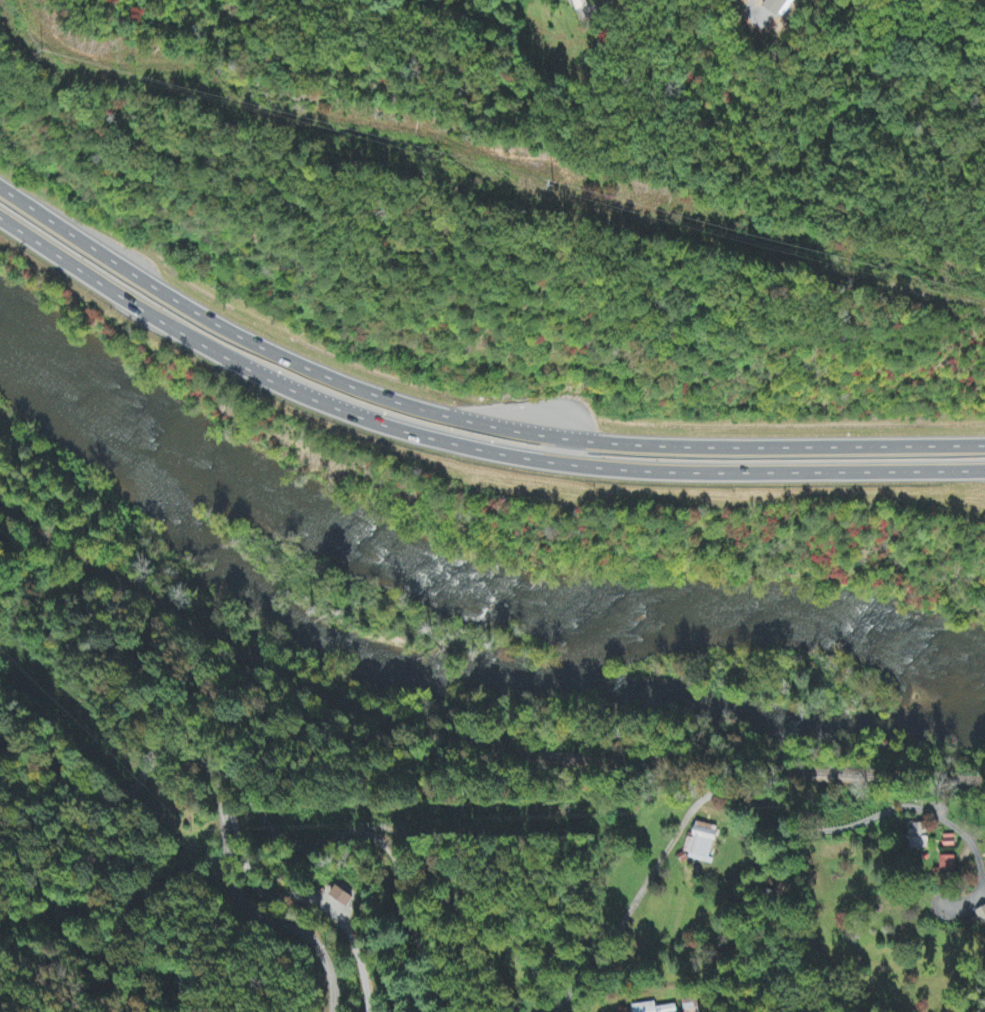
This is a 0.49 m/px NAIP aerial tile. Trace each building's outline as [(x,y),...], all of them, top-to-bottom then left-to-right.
[(577,13),(590,9),(588,0),(573,0),(577,13)] [(686,853),(692,855),(691,860),(711,865),(721,829),(699,824),(695,840),(690,838),(686,853)] [(928,825),(911,825),(910,850),(927,851),(928,825)] [(955,876),(956,858),(941,858),(940,875),(955,876)] [(352,910),(358,895),(340,888),(339,890),(331,888),(326,900),(352,910)] [(984,925),(984,909),(973,914),(979,927),(984,925)] [(699,1001),(684,1002),(684,1011),(700,1011),(699,1001)] [(635,1011),(678,1011),(677,1006),(657,1008),(656,1003),(635,1006),(635,1011)]
